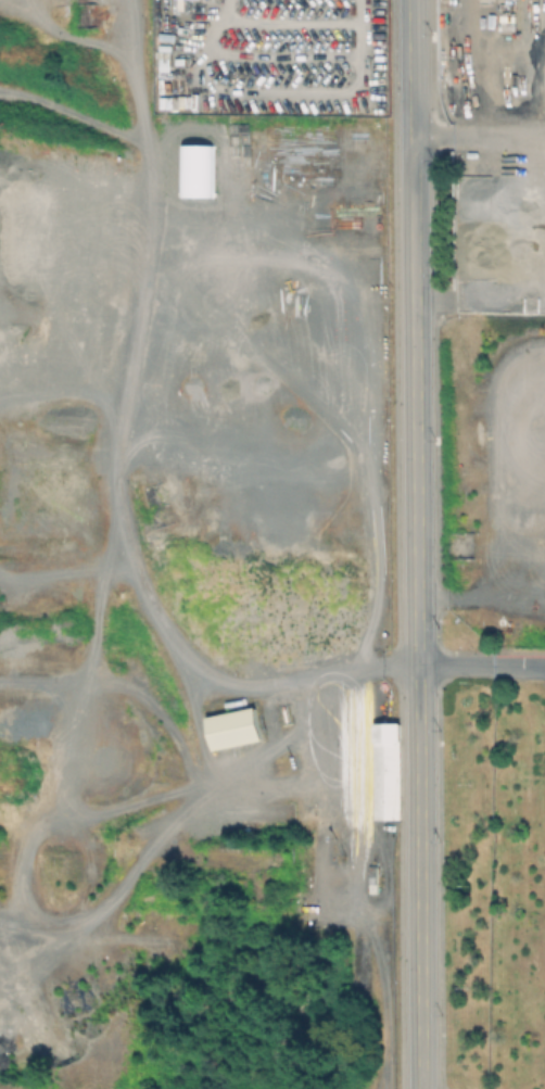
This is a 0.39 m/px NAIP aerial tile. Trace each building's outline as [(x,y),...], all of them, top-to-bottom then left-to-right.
[(264,739),(216,749),(208,717),(256,706),(264,739)] [(402,740),(403,818),(377,819),(376,722),(402,722),(402,740)]
